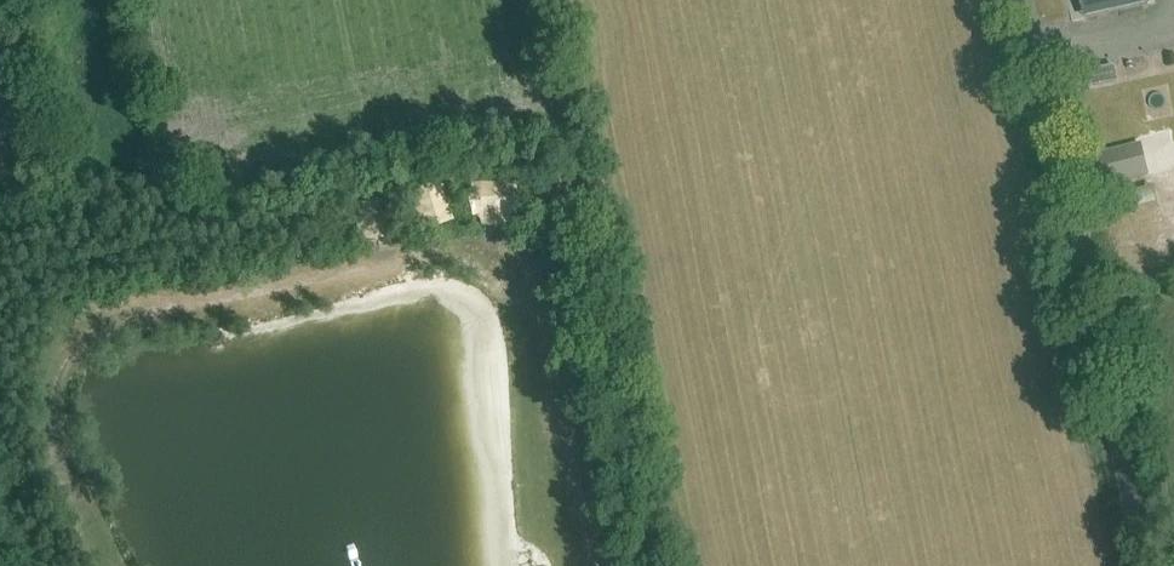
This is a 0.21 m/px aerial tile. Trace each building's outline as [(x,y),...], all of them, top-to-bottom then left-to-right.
[(1081,8),(1117,0),(1079,0),(1081,8)] [(1112,61),(1093,66),(1099,89),(1118,84),(1112,61)] [(1154,140),(1163,170),(1173,167),(1173,154),(1169,136),(1154,140)] [(1098,150),(1107,185),(1155,172),(1146,138),(1098,150)]
